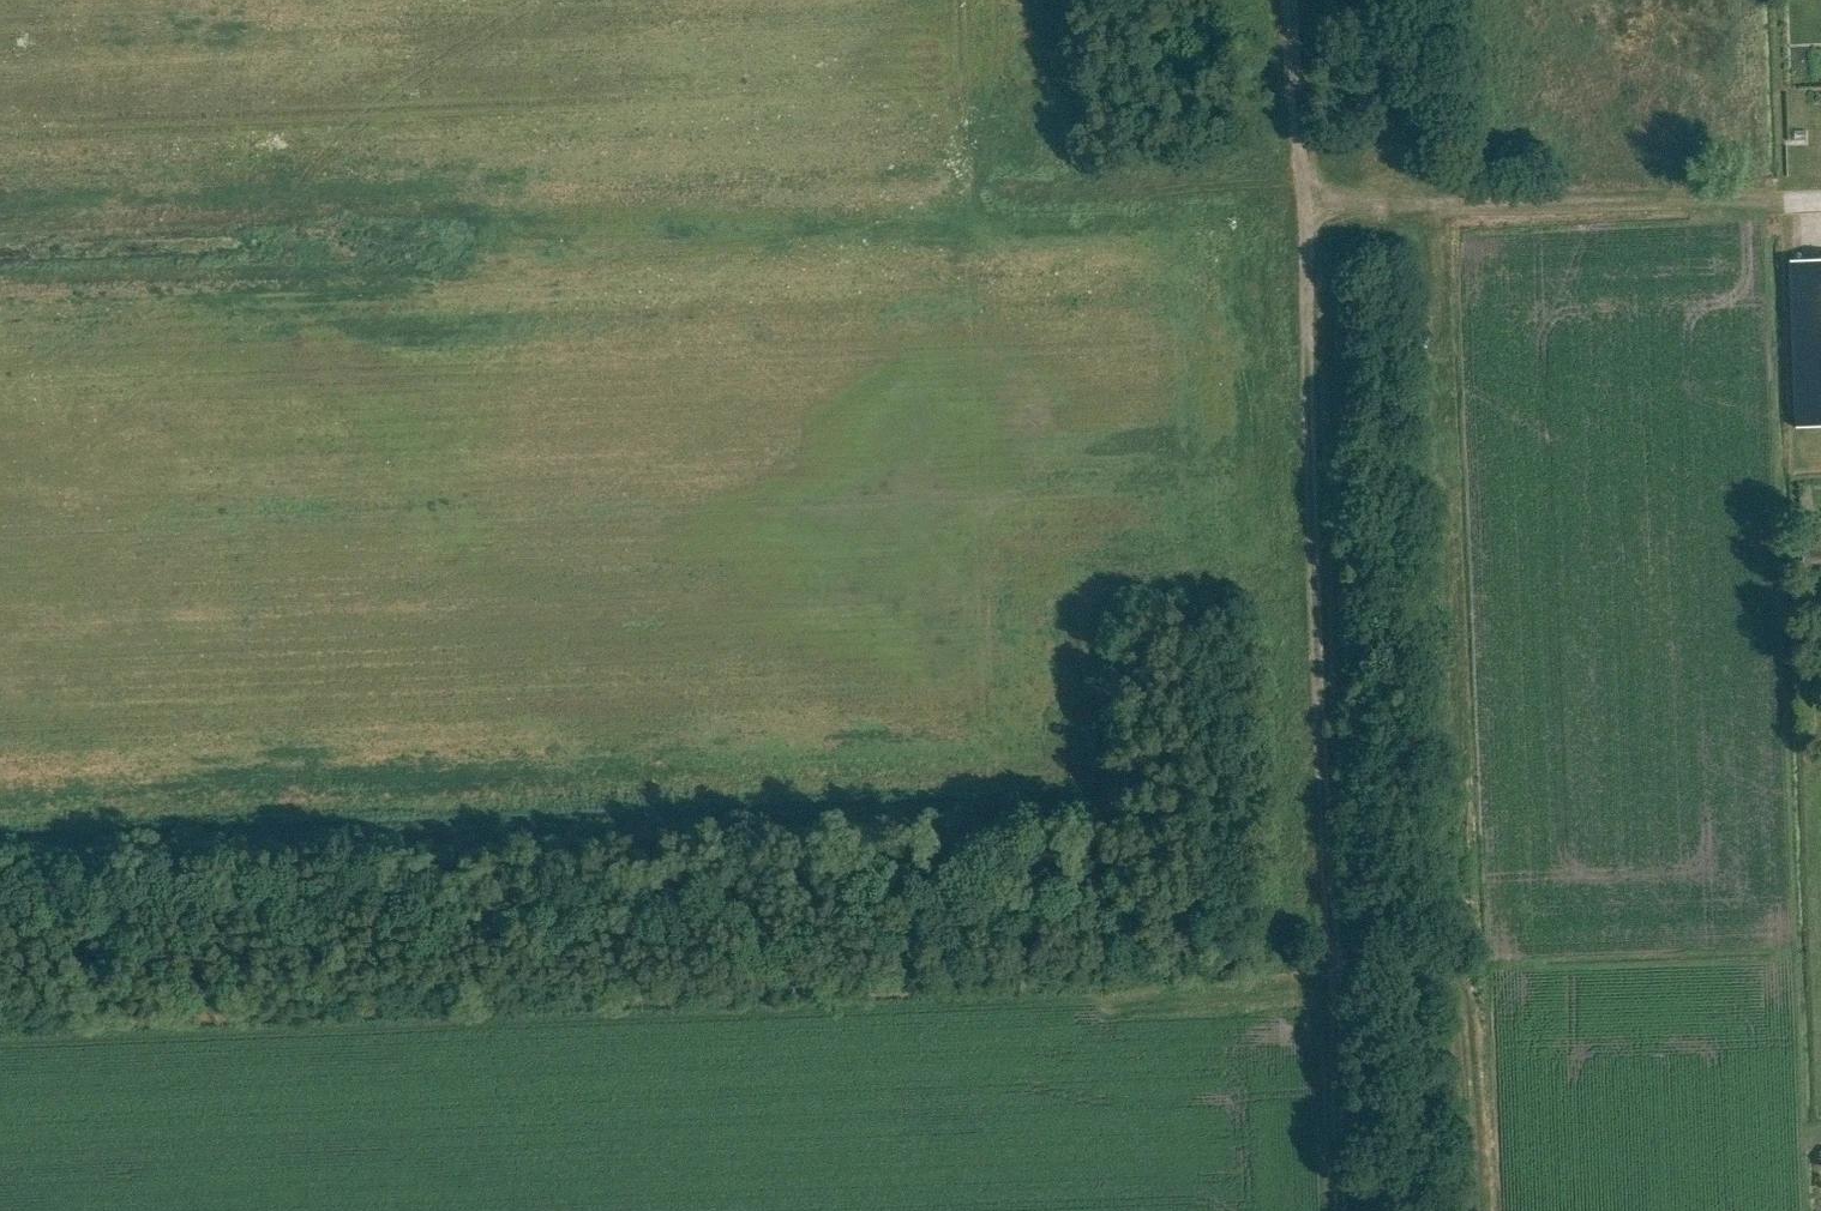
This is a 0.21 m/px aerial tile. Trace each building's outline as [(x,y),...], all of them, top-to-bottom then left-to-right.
[(1786,260),(1792,428),(1820,427),(1820,259),(1786,260)] [(1802,522),(1802,539),(1820,538),(1820,521),(1802,522)] [(1803,546),(1804,570),(1820,569),(1820,545),(1803,546)]
